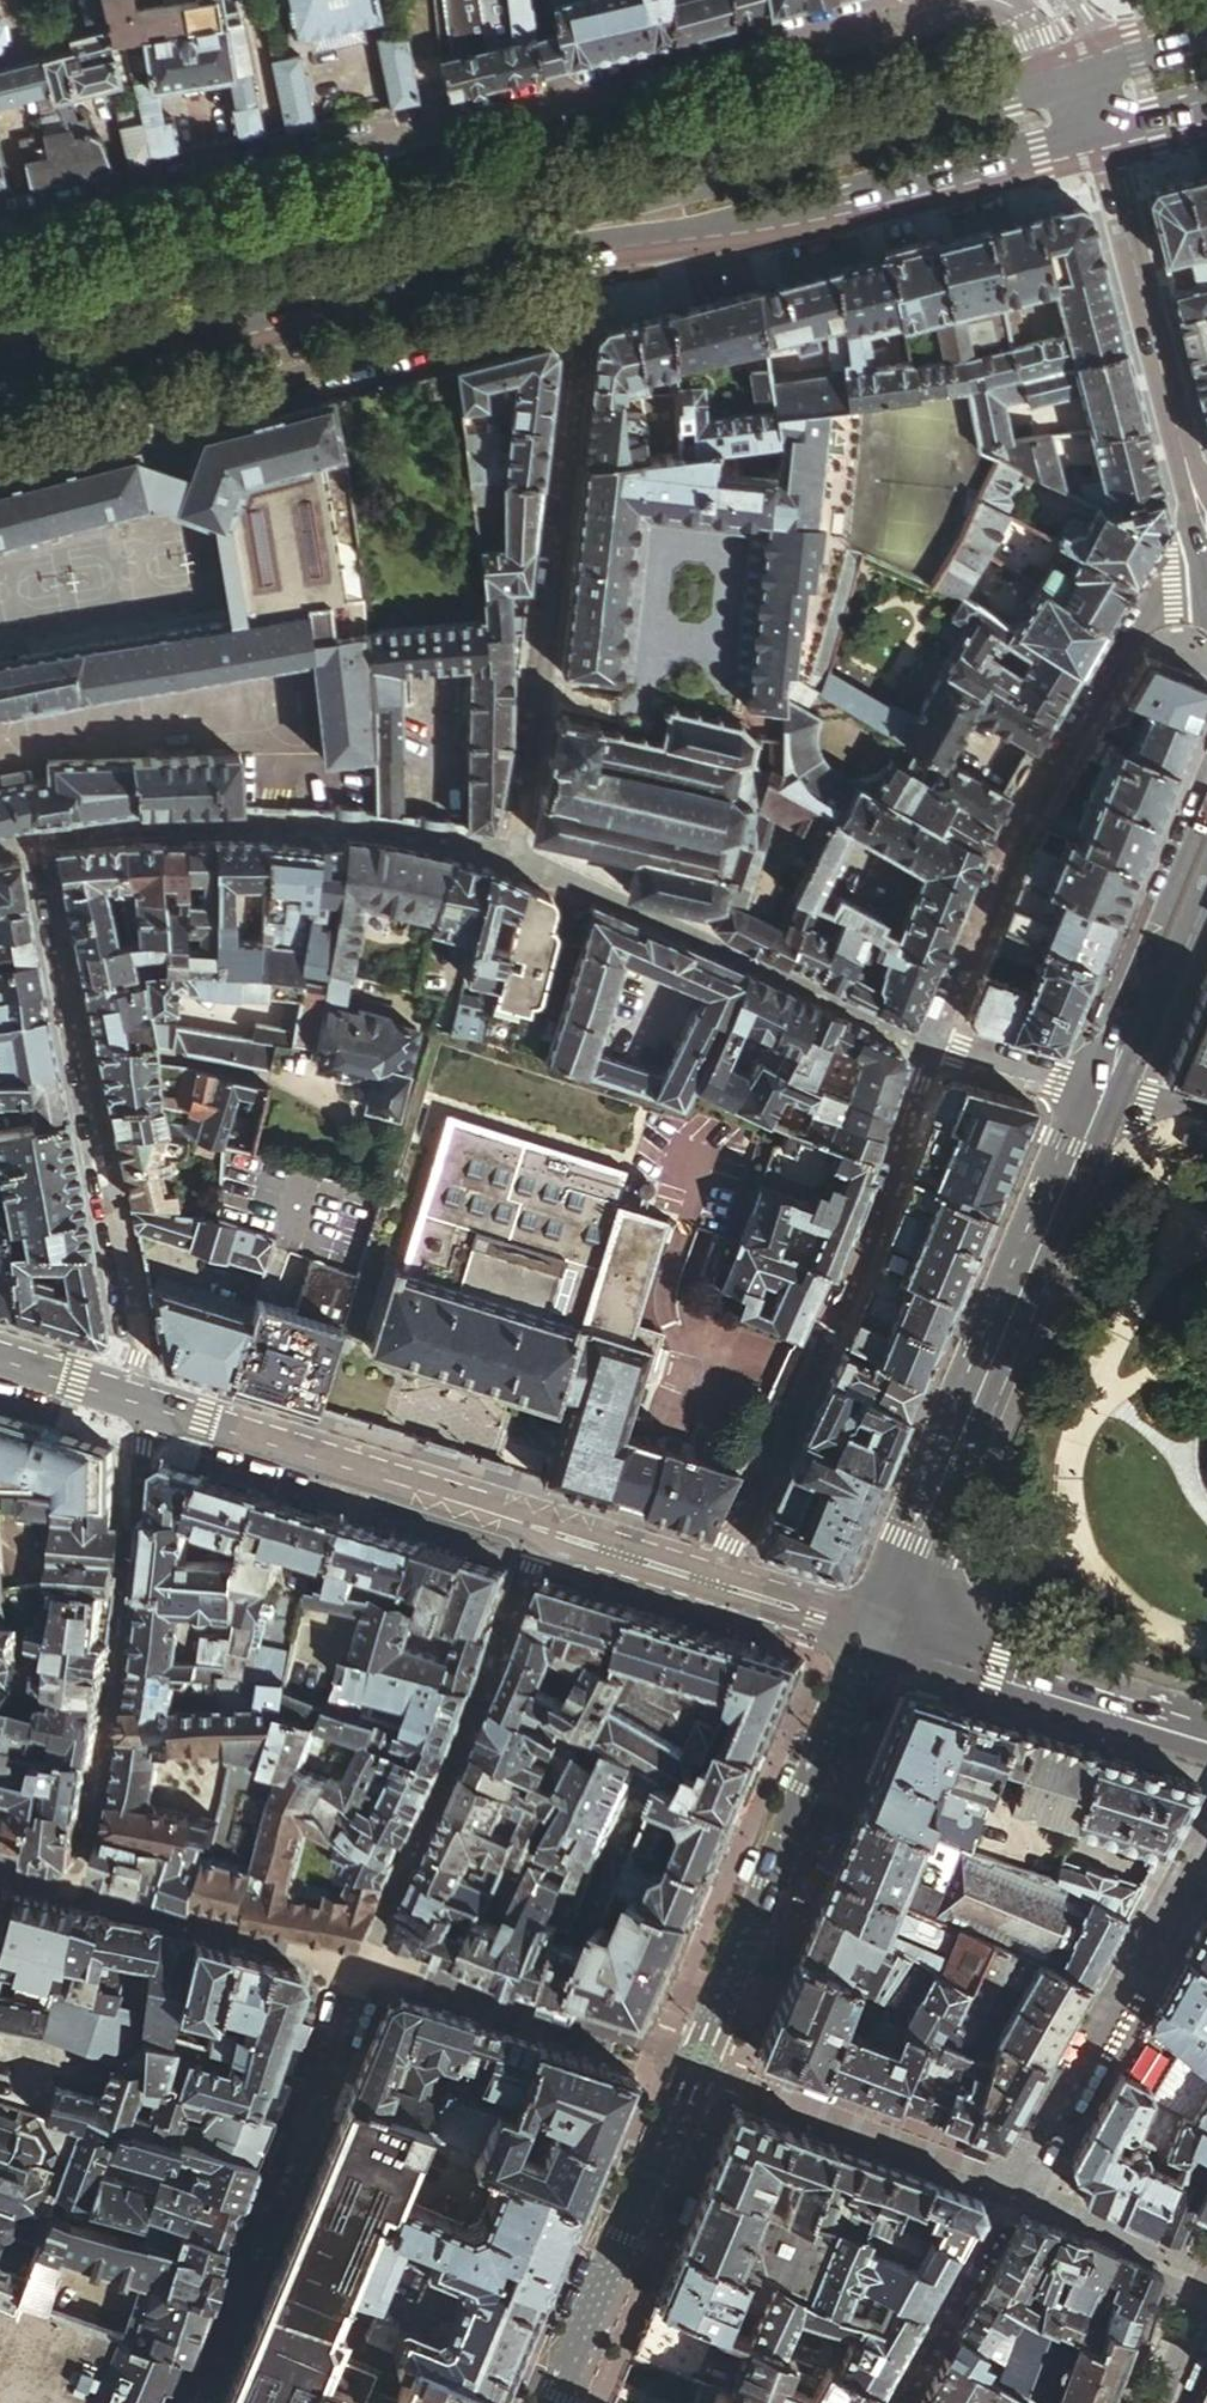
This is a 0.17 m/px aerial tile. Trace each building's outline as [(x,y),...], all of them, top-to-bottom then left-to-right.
[(90,39),(121,33),(122,43),(223,21),(222,9),(220,0),(194,0),(194,2),(137,13),(133,0),(90,0),(86,5),(90,39)] [(292,35),(310,31),(360,20),(377,16),(374,0),(284,0),(292,35)] [(478,0),(460,0),(465,24),(449,28),(454,49),(442,51),(443,57),(438,58),(447,95),(494,84),(486,48),(478,0)] [(449,28),(465,24),(460,0),(444,0),(449,28)] [(535,35),(529,0),(478,0),(486,48),(494,84),(542,72),(535,35)] [(668,0),(551,0),(554,31),(535,35),(542,72),(672,40),(668,0)] [(672,40),(737,23),(734,0),(668,0),(672,40)] [(737,23),(771,13),(770,0),(734,0),(737,23)] [(771,13),(818,0),(770,0),(771,13)] [(236,7),(222,9),(223,21),(238,17),(236,7)] [(228,107),(235,141),(263,135),(238,17),(223,21),(122,43),(129,77),(137,106),(151,158),(180,152),(173,116),(161,119),(156,90),(228,77),(234,107),(228,107)] [(360,20),(310,31),(312,41),(362,30),(360,20)] [(48,92),(57,90),(129,77),(122,43),(121,33),(90,39),(68,43),(70,54),(41,61),(47,89),(48,92)] [(417,101),(407,33),(380,36),(391,107),(417,101)] [(278,36),(266,39),(285,130),(313,124),(308,101),(311,100),(306,73),(302,74),(299,56),(292,57),(289,43),(280,45),(278,36)] [(42,90),(47,89),(41,61),(0,72),(0,99),(42,90)] [(54,97),(48,92),(47,89),(42,90),(42,93),(38,101),(41,115),(40,116),(44,133),(19,139),(29,184),(110,167),(97,137),(88,132),(68,136),(54,97)] [(61,93),(57,90),(48,92),(54,97),(68,136),(88,132),(81,115),(75,117),(70,102),(65,104),(61,93)] [(115,113),(129,163),(151,158),(137,106),(115,113)] [(1203,247),(1206,246),(1206,171),(1185,177),(1203,247)] [(1186,252),(1203,247),(1185,177),(1152,186),(1146,196),(1162,258),(1186,252)] [(1078,205),(1035,216),(1051,280),(1103,267),(1089,210),(1078,205)] [(1035,216),(986,228),(1023,373),(1072,360),(1065,331),(1027,341),(1016,297),(1054,288),(1051,280),(1035,216)] [(1023,373),(986,228),(936,241),(962,354),(965,353),(972,384),(1023,373)] [(966,385),(972,384),(965,353),(962,354),(936,241),(885,255),(900,315),(902,323),(908,347),(920,344),(915,323),(934,319),(943,356),(912,360),(920,392),(966,385)] [(1194,284),(1206,281),(1206,263),(1203,247),(1186,252),(1194,284)] [(900,315),(885,255),(835,268),(842,322),(843,322),(844,328),(847,328),(850,354),(843,355),(845,369),(851,402),(920,392),(912,360),(910,356),(877,361),(866,362),(865,356),(876,354),(871,330),(860,332),(859,324),(900,315)] [(1065,331),(1072,360),(1124,346),(1103,267),(1051,280),(1054,288),(1059,309),(1071,306),(1077,328),(1065,331)] [(835,268),(756,288),(766,342),(794,334),(796,344),(801,346),(822,341),(819,327),(838,323),(842,322),(835,268)] [(1177,315),(1206,307),(1206,281),(1194,284),(1170,289),(1177,315)] [(756,288),(673,310),(677,362),(738,347),(742,366),(748,364),(754,395),(774,392),(772,379),(766,342),(756,288)] [(1071,306),(1059,309),(1065,331),(1077,328),(1071,306)] [(1189,362),(1206,358),(1206,307),(1177,315),(1189,362)] [(633,320),(643,378),(667,373),(668,393),(678,391),(678,383),(677,362),(673,310),(633,320)] [(902,323),(900,315),(859,324),(860,332),(871,330),(902,323)] [(624,382),(643,378),(633,320),(605,328),(599,336),(592,396),(619,395),(626,394),(624,382)] [(842,322),(838,323),(843,355),(850,354),(847,328),(844,328),(843,322),(842,322)] [(547,344),(454,368),(459,410),(483,406),(482,397),(482,384),(552,370),(554,351),(547,344)] [(1072,360),(1023,373),(972,384),(966,385),(980,440),(983,441),(1009,437),(1009,435),(1000,398),(1025,392),(1027,400),(1029,400),(1079,389),(1089,427),(1144,422),(1124,346),(1072,360)] [(877,361),(876,354),(865,356),(866,362),(877,361)] [(1189,362),(1199,403),(1206,400),(1206,358),(1189,362)] [(774,392),(777,405),(778,413),(851,402),(845,369),(772,379),(774,392)] [(545,427),(552,370),(482,384),(482,397),(513,391),(509,423),(545,427)] [(667,373),(643,378),(647,396),(668,393),(667,373)] [(681,454),(716,449),(730,447),(781,439),(782,432),(778,413),(777,405),(756,408),(707,414),(704,381),(678,383),(678,391),(677,451),(681,451),(681,454)] [(851,402),(778,413),(782,432),(781,439),(770,519),(745,712),(781,719),(780,684),(782,670),(813,687),(815,688),(828,665),(864,547),(930,577),(960,531),(977,492),(999,450),(983,441),(980,440),(966,385),(920,392),(851,402)] [(754,395),(756,408),(777,405),(774,392),(754,395)] [(592,396),(585,464),(641,456),(647,396),(620,401),(619,395),(592,396)] [(330,400),(308,406),(275,414),(199,434),(182,488),(175,511),(230,530),(243,616),(0,656),(0,709),(310,657),(322,758),(373,753),(373,709),(365,628),(348,467),(330,400)] [(460,417),(468,482),(483,482),(485,446),(470,446),(465,416),(460,417)] [(501,482),(539,482),(540,472),(545,427),(509,423),(505,452),(495,451),(498,422),(487,421),(485,427),(485,446),(483,482),(501,482)] [(1161,488),(1144,422),(1089,427),(1088,427),(1099,475),(1091,477),(1097,502),(1098,502),(1108,508),(1108,505),(1132,498),(1131,495),(1161,488)] [(1009,437),(983,441),(999,450),(1021,462),(1080,493),(1077,480),(1059,470),(1049,432),(1049,431),(1009,435),(1009,437)] [(714,473),(716,449),(681,454),(681,451),(677,451),(641,456),(636,502),(770,519),(781,439),(730,447),(727,474),(714,473)] [(132,510),(133,497),(134,472),(135,450),(0,485),(0,543),(132,510)] [(1021,462),(999,450),(977,492),(1005,508),(1020,479),(1014,475),(1021,462)] [(585,464),(561,670),(617,676),(635,514),(636,502),(641,456),(585,464)] [(157,479),(134,472),(133,497),(175,511),(182,488),(157,479)] [(501,492),(501,482),(483,482),(468,482),(476,544),(485,543),(480,492),(501,492)] [(500,548),(531,546),(539,482),(501,482),(501,492),(500,548)] [(1108,508),(1161,535),(1169,521),(1161,488),(1131,495),(1132,498),(1108,505),(1108,508)] [(1005,508),(977,492),(960,531),(987,549),(1009,510),(1005,508)] [(755,534),(730,708),(732,709),(732,710),(745,712),(770,519),(636,502),(635,514),(649,517),(755,534)] [(1134,580),(1161,535),(1108,508),(1098,502),(1088,520),(1077,513),(1072,515),(1065,530),(1063,528),(1057,538),(1079,549),(1134,580)] [(635,514),(617,676),(633,677),(649,517),(635,514)] [(987,549),(960,531),(930,577),(962,593),(987,549)] [(477,550),(481,583),(513,585),(527,586),(531,546),(500,548),(477,550)] [(1105,627),(1134,580),(1079,549),(1068,568),(1049,556),(1035,580),(1037,582),(1105,627)] [(1079,671),(1105,627),(1037,582),(1011,624),(1011,625),(1079,671)] [(481,583),(479,619),(478,635),(509,632),(509,629),(511,613),(513,585),(481,583)] [(966,618),(954,640),(993,662),(984,678),(1051,718),(1079,671),(1011,625),(1011,624),(976,600),(975,601),(963,593),(953,611),(966,618)] [(966,618),(953,611),(944,606),(932,627),(954,640),(966,618)] [(524,614),(511,613),(509,629),(522,630),(524,614)] [(373,753),(373,813),(400,817),(399,668),(470,666),(465,825),(492,829),(510,737),(518,668),(518,667),(476,664),(478,635),(479,619),(365,628),(373,709),(373,753)] [(509,640),(521,641),(522,630),(509,629),(509,632),(509,640)] [(476,664),(518,667),(521,641),(509,640),(509,632),(478,635),(476,664)] [(917,744),(941,757),(968,708),(1034,747),(1051,718),(984,678),(993,662),(954,640),(914,710),(891,696),(889,700),(828,665),(815,688),(816,688),(917,744)] [(1193,724),(1202,701),(1206,690),(1206,681),(1142,653),(1121,693),(1193,724)] [(781,746),(781,757),(776,782),(831,813),(813,849),(791,893),(818,905),(839,914),(859,925),(875,934),(936,962),(993,819),(1008,794),(941,757),(917,744),(905,767),(887,757),(887,759),(883,765),(880,769),(876,772),(872,774),(868,776),(864,778),(860,779),(855,779),(851,780),(847,779),(842,779),(837,777),(830,774),(824,769),(820,765),(817,760),(814,754),(812,749),(812,743),(812,736),(813,729),(818,718),(801,709),(813,687),(782,670),(780,684),(781,719),(781,746)] [(1121,693),(1097,735),(1174,769),(1175,768),(1184,746),(1193,724),(1121,693)] [(659,741),(556,717),(556,718),(552,717),(550,726),(553,727),(547,750),(546,750),(544,757),(546,758),(545,761),(548,762),(533,833),(633,856),(625,891),(700,908),(718,906),(725,881),(713,869),(719,844),(714,839),(732,838),(737,843),(741,843),(741,839),(735,833),(739,813),(747,811),(749,808),(746,806),(739,808),(732,797),(739,768),(753,764),(759,741),(740,722),(667,705),(659,741)] [(1058,833),(1134,865),(1174,769),(1097,735),(1044,827),(1058,833)] [(718,906),(700,908),(707,921),(708,923),(710,925),(711,927),(713,929),(715,930),(717,932),(719,933),(721,935),(724,937),(727,938),(783,966),(786,960),(801,922),(811,921),(818,905),(791,893),(776,923),(740,906),(768,811),(801,828),(795,839),(813,849),(831,813),(776,782),(781,757),(781,746),(770,744),(768,772),(757,770),(754,765),(753,764),(739,768),(732,797),(739,808),(746,806),(749,808),(747,811),(739,813),(735,833),(741,839),(741,843),(737,843),(732,838),(714,839),(719,844),(713,869),(725,881),(718,906)] [(24,823),(137,810),(239,806),(237,753),(45,759),(46,764),(46,780),(12,781),(0,785),(0,831),(24,823)] [(0,770),(0,785),(12,781),(46,780),(46,764),(0,770)] [(1065,895),(1113,915),(1115,915),(1135,866),(1134,865),(1058,833),(1050,851),(1035,845),(1022,877),(1065,895)] [(338,896),(345,838),(319,839),(318,847),(317,876),(317,891),(317,893),(338,896)] [(396,846),(345,838),(338,896),(328,969),(346,972),(348,973),(365,901),(431,915),(447,857),(396,846)] [(214,939),(213,839),(185,840),(185,879),(194,879),(194,900),(185,900),(186,934),(194,927),(199,927),(199,940),(214,939)] [(257,971),(261,926),(263,903),(264,882),(264,843),(264,839),(213,839),(214,939),(214,967),(257,971)] [(185,840),(155,841),(159,881),(171,881),(172,894),(178,894),(178,910),(162,910),(165,934),(161,934),(162,941),(186,940),(186,934),(185,900),(185,879),(185,840)] [(155,841),(123,844),(128,882),(130,899),(161,895),(159,881),(155,841)] [(318,847),(264,843),(264,882),(295,885),(297,874),(317,876),(318,847)] [(128,882),(123,844),(56,849),(56,850),(63,887),(102,884),(128,882)] [(486,866),(447,857),(431,915),(425,934),(451,940),(453,933),(467,937),(486,866)] [(26,900),(22,878),(18,859),(0,863),(0,905),(26,900)] [(513,912),(522,882),(486,866),(467,937),(459,975),(493,984),(501,955),(503,947),(482,941),(492,907),(513,912)] [(281,895),(305,898),(315,899),(317,893),(317,891),(317,876),(297,874),(295,885),(264,882),(263,903),(280,904),(281,895)] [(512,1026),(550,906),(550,903),(551,900),(551,898),(551,897),(550,896),(550,895),(549,895),(548,894),(522,882),(513,912),(503,947),(517,951),(515,959),(501,955),(493,984),(487,1005),(478,1037),(499,1042),(505,1024),(512,1026)] [(66,899),(75,947),(113,941),(107,909),(113,909),(111,901),(106,902),(102,884),(63,887),(66,899)] [(326,979),(328,969),(338,896),(317,893),(315,899),(314,908),(301,975),(326,979)] [(1002,926),(1094,963),(1113,915),(1065,895),(1054,922),(1046,919),(1041,909),(1043,905),(1015,894),(1002,926)] [(130,899),(135,938),(161,934),(165,934),(162,910),(161,895),(130,899)] [(296,1040),(315,1045),(326,979),(301,975),(314,908),(304,906),(305,898),(281,895),(280,904),(278,928),(261,926),(257,971),(268,976),(266,992),(251,990),(248,1030),(185,1025),(183,1046),(272,1061),(279,1038),(295,1042),(296,1040)] [(304,906),(314,908),(315,899),(305,898),(304,906)] [(31,928),(28,913),(26,900),(0,905),(0,934),(31,928)] [(263,903),(261,926),(278,928),(280,904),(263,903)] [(677,1099),(685,1083),(687,1084),(744,971),(592,903),(588,912),(577,945),(553,1012),(545,1036),(539,1052),(677,1099)] [(503,947),(513,912),(492,907),(482,941),(503,947)] [(570,918),(565,934),(571,936),(570,943),(577,945),(588,912),(585,910),(581,909),(578,910),(577,910),(574,912),(572,914),(570,918)] [(839,914),(831,932),(828,939),(839,943),(845,930),(855,935),(859,925),(839,914)] [(828,939),(831,932),(811,921),(801,922),(786,960),(814,974),(828,939)] [(1087,983),(1094,963),(1002,926),(993,948),(1036,966),(1026,989),(984,972),(967,1012),(972,1023),(1061,1052),(1070,1028),(1087,983)] [(0,934),(0,962),(37,956),(34,944),(31,928),(0,934)] [(77,957),(81,974),(118,969),(119,976),(136,974),(134,957),(164,952),(162,941),(161,934),(135,938),(113,941),(75,947),(77,957)] [(912,1017),(936,962),(875,934),(872,941),(876,949),(885,954),(882,964),(881,964),(877,981),(879,984),(882,990),(875,1006),(907,1020),(909,1020),(912,1017)] [(864,938),(858,952),(881,964),(882,964),(885,954),(876,949),(872,941),(864,938)] [(166,969),(214,967),(214,939),(199,940),(186,940),(162,941),(164,952),(166,969)] [(828,939),(814,974),(813,978),(875,1006),(882,990),(879,984),(866,976),(851,968),(858,952),(839,943),(828,939)] [(881,964),(858,952),(851,968),(866,976),(879,984),(877,981),(881,964)] [(37,956),(0,962),(0,1000),(44,995),(40,977),(37,956)] [(268,976),(257,971),(214,967),(166,969),(143,972),(144,980),(150,1011),(180,1005),(176,984),(193,984),(193,988),(251,990),(266,992),(268,976)] [(96,1048),(154,1040),(183,1046),(185,1025),(153,1023),(150,1011),(144,980),(114,985),(113,977),(119,976),(118,969),(81,974),(96,1048)] [(339,1006),(346,972),(328,969),(326,979),(315,1045),(313,1050),(319,1052),(317,1063),(358,1071),(355,1086),(370,1088),(367,1098),(376,1099),(375,1100),(399,1106),(418,1023),(391,1017),(392,1014),(354,1006),(353,1009),(339,1006)] [(773,1025),(787,992),(772,985),(748,972),(744,971),(687,1084),(723,1100),(756,1051),(769,1031),(773,1025)] [(1206,1092),(1206,988),(1202,986),(1162,1085),(1206,1092)] [(789,993),(787,992),(773,1025),(769,1031),(784,1039),(772,1062),(783,1070),(807,1079),(826,1041),(800,1029),(812,1003),(789,993)] [(47,1011),(44,995),(0,1000),(0,1017),(47,1011)] [(445,1029),(478,1037),(487,1005),(454,997),(445,1029)] [(826,1041),(838,1017),(813,1004),(812,1003),(800,1029),(826,1041)] [(539,1008),(530,1032),(545,1036),(553,1012),(539,1008)] [(0,1017),(0,1072),(26,1070),(56,1064),(50,1028),(47,1011),(0,1017)] [(808,1101),(806,1106),(880,1133),(886,1111),(889,1112),(906,1061),(900,1049),(866,1035),(864,1027),(838,1017),(826,1041),(861,1056),(846,1095),(816,1082),(808,1101)] [(156,1058),(154,1040),(96,1048),(97,1054),(99,1062),(156,1058)] [(756,1051),(723,1100),(768,1118),(780,1091),(808,1101),(816,1082),(807,1079),(783,1070),(772,1062),(756,1051)] [(201,1065),(156,1058),(99,1062),(101,1075),(106,1097),(107,1104),(160,1096),(157,1067),(188,1072),(181,1093),(191,1095),(201,1065)] [(56,1064),(26,1070),(0,1072),(0,1095),(29,1093),(33,1120),(66,1114),(63,1103),(58,1074),(56,1064)] [(203,1113),(218,1069),(201,1065),(191,1095),(181,1093),(178,1102),(188,1106),(203,1113)] [(196,1134),(222,1139),(223,1139),(240,1089),(252,1091),(256,1077),(218,1069),(203,1113),(196,1134)] [(908,1180),(907,1181),(989,1211),(1015,1149),(1034,1103),(950,1080),(940,1086),(929,1116),(954,1126),(943,1155),(938,1153),(919,1146),(908,1180)] [(797,1129),(806,1106),(808,1101),(780,1091),(768,1118),(787,1125),(797,1129)] [(111,1120),(113,1132),(165,1128),(160,1096),(107,1104),(111,1120)] [(880,1133),(806,1106),(797,1129),(836,1144),(837,1144),(872,1157),(880,1133)] [(66,1114),(33,1120),(0,1126),(0,1192),(4,1213),(2,1213),(4,1227),(19,1227),(23,1249),(90,1247),(87,1229),(66,1114)] [(569,1398),(544,1479),(615,1501),(635,1437),(625,1433),(642,1376),(652,1345),(631,1338),(636,1322),(669,1215),(656,1212),(618,1200),(625,1174),(442,1117),(395,1269),(390,1267),(365,1348),(554,1406),(558,1395),(569,1398)] [(173,1207),(217,1210),(218,1205),(219,1190),(161,1186),(155,1167),(169,1164),(166,1150),(184,1151),(185,1133),(165,1128),(113,1132),(116,1145),(128,1192),(129,1197),(173,1199),(173,1203),(173,1207)] [(921,1140),(919,1146),(938,1153),(940,1148),(921,1140)] [(866,1173),(872,1157),(837,1144),(824,1179),(808,1173),(804,1183),(833,1195),(827,1210),(854,1220),(872,1176),(866,1173)] [(989,1211),(907,1181),(879,1263),(878,1265),(954,1297),(971,1254),(989,1211)] [(827,1210),(756,1182),(737,1235),(828,1271),(833,1273),(852,1224),(854,1220),(827,1210)] [(265,1264),(272,1241),(275,1232),(217,1210),(173,1207),(131,1204),(136,1227),(265,1264)] [(14,1316),(7,1250),(4,1227),(2,1213),(0,1213),(0,1312),(14,1316)] [(737,1235),(732,1251),(719,1286),(740,1295),(738,1312),(797,1336),(828,1271),(737,1235)] [(96,1342),(106,1333),(90,1247),(23,1249),(7,1250),(14,1316),(73,1335),(96,1342)] [(708,1282),(719,1286),(732,1251),(722,1247),(708,1282)] [(357,1268),(309,1253),(291,1307),(254,1295),(249,1311),(226,1380),(271,1394),(314,1408),(357,1268)] [(944,1320),(954,1297),(878,1265),(871,1288),(862,1308),(934,1343),(944,1320)] [(162,1360),(226,1380),(249,1311),(146,1281),(162,1360)] [(934,1343),(862,1308),(845,1343),(873,1356),(871,1358),(919,1380),(927,1361),(934,1343)] [(652,1345),(642,1376),(650,1378),(663,1330),(636,1322),(631,1338),(652,1345)] [(873,1356),(845,1343),(842,1350),(869,1362),(871,1358),(873,1356)] [(842,1350),(829,1379),(905,1415),(919,1380),(871,1358),(869,1362),(842,1350)] [(905,1415),(829,1379),(802,1437),(881,1474),(894,1442),(905,1415)] [(3,1476),(42,1480),(44,1474),(64,1481),(64,1498),(97,1500),(96,1522),(112,1524),(112,1446),(11,1415),(0,1411),(0,1485),(3,1476)] [(635,1437),(615,1501),(626,1504),(640,1508),(660,1444),(646,1440),(635,1437)] [(881,1474),(802,1437),(753,1545),(840,1572),(859,1527),(868,1504),(881,1474)] [(707,1529),(735,1468),(687,1453),(675,1449),(660,1444),(640,1508),(676,1520),(707,1529)] [(675,1449),(687,1453),(688,1448),(677,1444),(675,1449)] [(191,1520),(205,1474),(166,1462),(155,1470),(153,1491),(151,1514),(191,1520)] [(19,1512),(19,1497),(59,1498),(64,1498),(64,1481),(44,1474),(42,1480),(3,1476),(0,1485),(0,1512),(19,1512)] [(250,1540),(266,1493),(229,1481),(205,1474),(191,1520),(250,1540)] [(236,1613),(235,1616),(232,1639),(228,1665),(226,1677),(287,1683),(294,1651),(263,1642),(268,1620),(272,1617),(274,1611),(271,1606),(269,1605),(272,1587),(275,1587),(285,1546),(313,1556),(336,1563),(348,1519),(309,1507),(266,1493),(250,1540),(243,1561),(239,1584),(236,1613)] [(58,1518),(59,1498),(19,1497),(19,1512),(58,1518)] [(58,1582),(115,1590),(116,1565),(118,1525),(112,1524),(96,1522),(97,1500),(64,1498),(59,1498),(58,1518),(54,1581),(58,1582)] [(191,1520),(151,1514),(148,1552),(145,1591),(185,1594),(186,1578),(187,1552),(187,1536),(188,1536),(191,1520)] [(404,1601),(423,1543),(387,1531),(366,1525),(348,1519),(336,1563),(329,1588),(357,1595),(404,1601)] [(19,1621),(36,1624),(46,1592),(54,1593),(58,1582),(54,1581),(2,1564),(0,1536),(0,1617),(19,1621)] [(450,1551),(423,1543),(404,1601),(449,1615),(470,1558),(450,1551)] [(187,1552),(186,1578),(239,1584),(243,1561),(187,1552)] [(320,1586),(329,1588),(336,1563),(313,1556),(304,1595),(309,1596),(311,1586),(319,1588),(320,1586)] [(449,1615),(485,1626),(498,1593),(506,1569),(493,1565),(470,1558),(449,1615)] [(184,1608),(236,1613),(239,1584),(186,1578),(185,1594),(145,1591),(139,1627),(131,1680),(173,1687),(174,1680),(188,1680),(190,1670),(201,1661),(178,1657),(184,1608)] [(627,1645),(638,1609),(614,1601),(571,1588),(543,1579),(533,1612),(564,1623),(627,1645)] [(46,1592),(36,1624),(107,1641),(112,1605),(115,1590),(58,1582),(54,1593),(46,1592)] [(304,1595),(303,1599),(364,1615),(353,1656),(389,1661),(472,1688),(483,1650),(490,1628),(485,1626),(449,1615),(404,1601),(357,1595),(329,1588),(320,1586),(319,1588),(311,1586),(309,1596),(304,1595)] [(666,1772),(689,1787),(699,1764),(708,1744),(715,1747),(739,1693),(754,1645),(638,1609),(627,1645),(623,1657),(716,1686),(690,1747),(615,1702),(600,1733),(615,1740),(614,1741),(666,1772)] [(533,1612),(527,1626),(557,1639),(564,1623),(533,1612)] [(3,1672),(10,1674),(16,1652),(16,1650),(16,1639),(19,1621),(0,1617),(0,1671),(3,1672)] [(620,1668),(623,1657),(627,1645),(564,1623),(557,1639),(563,1642),(620,1668)] [(107,1641),(36,1624),(34,1634),(54,1640),(51,1652),(56,1654),(103,1668),(106,1651),(107,1641)] [(557,1639),(527,1626),(522,1639),(551,1654),(557,1657),(563,1642),(557,1639)] [(201,1661),(228,1665),(232,1639),(205,1636),(204,1639),(199,1638),(196,1658),(178,1657),(201,1661)] [(551,1654),(522,1639),(520,1644),(516,1653),(547,1666),(551,1654)] [(629,1673),(620,1668),(563,1642),(557,1657),(584,1671),(585,1671),(623,1686),(629,1673)] [(731,1736),(767,1751),(786,1704),(792,1690),(804,1660),(754,1645),(739,1693),(741,1694),(742,1696),(744,1698),(744,1700),(745,1701),(745,1703),(744,1705),(731,1736)] [(515,1657),(511,1666),(541,1679),(547,1666),(516,1653),(515,1657)] [(59,1688),(99,1699),(102,1681),(103,1668),(56,1654),(53,1664),(36,1659),(31,1680),(59,1688)] [(552,1668),(557,1657),(551,1654),(547,1666),(552,1668)] [(469,1699),(472,1688),(389,1661),(353,1656),(349,1656),(327,1706),(358,1716),(364,1694),(411,1705),(411,1712),(405,1731),(379,1724),(373,1742),(389,1748),(441,1768),(449,1746),(469,1699)] [(126,1716),(123,1735),(161,1742),(173,1743),(179,1737),(235,1745),(233,1755),(250,1759),(250,1762),(254,1763),(260,1765),(263,1766),(266,1766),(280,1710),(319,1722),(327,1706),(285,1690),(287,1683),(226,1677),(228,1665),(201,1661),(190,1670),(188,1680),(174,1680),(173,1687),(131,1680),(130,1689),(126,1716)] [(508,1673),(495,1705),(524,1719),(532,1701),(539,1685),(541,1679),(511,1666),(508,1673)] [(600,1733),(615,1702),(623,1686),(585,1671),(584,1671),(571,1702),(539,1685),(532,1701),(600,1733)] [(17,1706),(31,1711),(96,1726),(97,1712),(99,1699),(59,1688),(57,1700),(50,1698),(44,1700),(9,1689),(0,1689),(0,1700),(17,1706)] [(872,1774),(859,1805),(922,1831),(929,1810),(918,1806),(932,1768),(935,1768),(937,1768),(940,1767),(943,1766),(961,1708),(931,1699),(906,1691),(872,1774)] [(17,1706),(0,1700),(0,1722),(5,1723),(0,1742),(0,1771),(2,1763),(17,1706)] [(581,1745),(606,1757),(607,1757),(614,1741),(615,1740),(600,1733),(532,1701),(524,1719),(581,1745)] [(524,1719),(495,1705),(488,1723),(477,1750),(508,1763),(538,1776),(544,1779),(550,1765),(536,1758),(543,1744),(567,1755),(576,1754),(581,1745),(524,1719)] [(86,1759),(91,1759),(93,1741),(96,1726),(31,1711),(17,1706),(2,1763),(34,1771),(37,1761),(48,1762),(50,1759),(64,1760),(65,1755),(75,1757),(76,1752),(81,1753),(80,1758),(86,1759)] [(326,1790),(352,1807),(359,1784),(382,1795),(390,1778),(379,1773),(389,1748),(373,1742),(379,1724),(358,1716),(327,1706),(319,1722),(317,1727),(363,1744),(346,1787),(330,1782),(326,1790)] [(987,1716),(961,1708),(943,1766),(931,1801),(956,1809),(963,1787),(987,1795),(1001,1754),(1010,1723),(987,1716)] [(283,1773),(277,1797),(317,1809),(326,1790),(299,1771),(317,1727),(319,1722),(280,1710),(266,1766),(283,1773)] [(1054,1737),(1010,1723),(1001,1754),(1017,1759),(1005,1800),(1069,1821),(1092,1749),(1054,1737)] [(161,1742),(123,1735),(118,1767),(113,1801),(150,1807),(161,1742)] [(689,1787),(743,1811),(757,1775),(767,1751),(731,1736),(729,1735),(719,1758),(714,1756),(709,1768),(699,1764),(689,1787)] [(576,1853),(594,1861),(627,1783),(657,1794),(666,1772),(614,1741),(607,1757),(606,1757),(574,1823),(586,1828),(576,1853)] [(574,1857),(576,1853),(586,1828),(574,1823),(606,1757),(581,1745),(576,1754),(562,1787),(566,1789),(556,1812),(542,1844),(574,1857)] [(382,1795),(420,1815),(423,1809),(425,1803),(437,1776),(441,1768),(389,1748),(379,1773),(390,1778),(382,1795)] [(1145,1765),(1092,1749),(1069,1821),(1142,1844),(1137,1858),(1152,1862),(1197,1782),(1145,1765)] [(531,1800),(556,1812),(566,1789),(562,1787),(544,1779),(538,1776),(531,1793),(525,1790),(528,1782),(505,1771),(508,1763),(477,1750),(474,1758),(469,1770),(531,1800)] [(34,1771),(45,1774),(54,1776),(49,1804),(81,1810),(82,1796),(86,1759),(80,1758),(81,1753),(76,1752),(75,1757),(65,1755),(64,1760),(50,1759),(48,1762),(37,1761),(34,1771)] [(219,1818),(214,1842),(201,1898),(223,1904),(248,1911),(277,1797),(283,1773),(266,1766),(263,1766),(260,1765),(254,1763),(250,1762),(250,1759),(233,1755),(228,1777),(219,1818)] [(0,1771),(0,1796),(13,1800),(3,1851),(27,1859),(28,1854),(39,1808),(45,1774),(34,1771),(2,1763),(0,1771)] [(459,1792),(453,1806),(496,1826),(507,1803),(526,1811),(531,1800),(469,1770),(459,1792)] [(619,1886),(698,1919),(722,1861),(743,1811),(689,1787),(666,1772),(657,1794),(633,1851),(619,1886)] [(371,1823),(400,1838),(406,1840),(415,1824),(420,1815),(382,1795),(359,1784),(352,1807),(371,1823)] [(922,1831),(927,1833),(955,1845),(970,1851),(976,1830),(987,1795),(963,1787),(956,1809),(931,1801),(929,1810),(922,1831)] [(317,1809),(341,1834),(351,1843),(361,1849),(389,1863),(395,1850),(400,1838),(371,1823),(365,1838),(347,1821),(352,1807),(326,1790),(317,1809)] [(277,1797),(248,1911),(247,1914),(278,1921),(305,1927),(320,1882),(330,1886),(336,1861),(341,1834),(317,1809),(277,1797)] [(524,1819),(516,1835),(541,1846),(542,1844),(556,1812),(531,1800),(526,1811),(527,1811),(524,1819)] [(185,1834),(214,1842),(219,1818),(150,1807),(113,1801),(108,1829),(133,1836),(161,1843),(181,1848),(185,1834)] [(39,1808),(28,1854),(49,1860),(69,1866),(75,1861),(78,1835),(81,1810),(49,1804),(48,1810),(39,1808)] [(845,1839),(831,1872),(898,1901),(927,1833),(922,1831),(859,1805),(845,1839)] [(468,1864),(454,1892),(485,1908),(496,1882),(484,1877),(492,1857),(505,1863),(516,1835),(507,1831),(496,1826),(453,1806),(444,1825),(434,1847),(468,1864)] [(507,1831),(516,1835),(524,1819),(514,1815),(507,1831)] [(129,1849),(133,1836),(108,1829),(98,1871),(113,1875),(125,1879),(133,1851),(129,1849)] [(976,1830),(970,1851),(992,1858),(998,1837),(976,1830)] [(927,1833),(898,1901),(927,1912),(955,1845),(927,1833)] [(201,1898),(214,1842),(185,1834),(181,1848),(169,1892),(188,1898),(200,1902),(201,1898)] [(351,1843),(341,1834),(336,1861),(358,1871),(386,1883),(390,1873),(393,1865),(389,1863),(361,1849),(351,1843)] [(541,1846),(516,1835),(505,1863),(496,1882),(485,1908),(461,1961),(482,1969),(501,1977),(513,1946),(523,1924),(549,1858),(539,1854),(541,1846)] [(161,1843),(133,1836),(129,1849),(133,1851),(125,1879),(135,1882),(149,1886),(161,1843)] [(160,1889),(169,1892),(181,1848),(161,1843),(149,1886),(160,1889)] [(1037,1958),(1088,1978),(1124,1913),(1051,1877),(992,1858),(970,1851),(955,1845),(927,1912),(957,1925),(988,1937),(1014,1948),(1037,1958)] [(583,1923),(602,1930),(605,1921),(612,1902),(619,1886),(633,1851),(621,1846),(616,1859),(603,1873),(583,1923)] [(415,1886),(408,1898),(443,1915),(454,1892),(468,1864),(434,1847),(428,1859),(415,1886)] [(574,1857),(563,1885),(552,1912),(562,1916),(574,1920),(594,1861),(576,1853),(574,1857)] [(1051,1877),(1124,1913),(1141,1881),(1058,1856),(1051,1877)] [(484,1877),(496,1882),(505,1863),(492,1857),(484,1877)] [(524,1987),(526,1984),(552,1912),(563,1885),(553,1881),(561,1863),(549,1858),(523,1924),(530,1927),(521,1949),(513,1946),(501,1977),(512,1981),(524,1987)] [(358,1871),(336,1861),(330,1886),(349,1894),(358,1871)] [(361,1939),(386,1883),(358,1871),(349,1894),(333,1933),(349,1937),(361,1939)] [(827,1882),(820,1900),(908,1949),(932,1963),(970,1984),(978,1964),(988,1937),(957,1925),(944,1953),(886,1929),(898,1901),(831,1872),(827,1882)] [(511,1876),(495,1912),(510,1918),(525,1883),(511,1876)] [(320,1882),(305,1927),(321,1930),(333,1933),(349,1894),(330,1886),(320,1882)] [(594,1951),(579,1991),(658,2016),(678,1968),(698,1919),(619,1886),(612,1902),(632,1909),(625,1929),(605,1921),(602,1930),(594,1951)] [(15,1891),(6,1889),(0,1887),(0,1946),(15,1891)] [(44,2029),(57,1986),(64,1964),(68,1919),(71,1906),(51,1901),(15,1891),(0,1946),(0,1982),(4,1969),(33,1977),(30,1985),(16,1999),(0,1994),(0,2021),(12,2019),(44,2029)] [(443,1915),(428,1946),(445,1954),(461,1961),(485,1908),(454,1892),(443,1915)] [(443,1915),(408,1898),(390,1932),(412,1940),(428,1946),(443,1915)] [(809,1926),(798,1953),(855,1985),(876,1997),(908,1949),(820,1900),(809,1926)] [(927,1912),(898,1901),(886,1929),(944,1953),(957,1925),(927,1912)] [(90,1996),(91,1980),(94,1913),(84,1910),(71,1906),(68,1919),(64,1964),(72,1966),(67,1989),(90,1996)] [(552,1912),(526,1984),(548,1991),(566,1940),(555,1935),(562,1916),(552,1912)] [(151,1963),(158,1931),(159,1925),(94,1913),(91,1980),(122,1989),(129,1958),(151,1963)] [(1187,1953),(1206,1968),(1206,1917),(1187,1953)] [(573,1942),(594,1951),(602,1930),(583,1923),(581,1922),(573,1942)] [(530,1927),(523,1924),(513,1946),(521,1949),(530,1927)] [(164,1933),(158,1931),(151,1963),(149,1962),(146,2010),(144,2037),(145,2038),(170,2047),(173,2035),(179,2010),(196,1941),(187,1938),(164,1933)] [(566,1940),(548,1991),(552,1992),(569,1998),(575,2000),(579,1991),(594,1951),(573,1942),(566,1940)] [(214,2019),(231,1950),(216,1946),(196,1941),(179,2010),(214,2019)] [(953,2012),(937,2038),(966,2049),(991,2058),(998,2036),(995,2034),(1018,1994),(1009,1990),(1014,1979),(1024,1983),(1037,1958),(1014,1948),(1004,1974),(978,1964),(970,1984),(958,2014),(953,2012)] [(881,2000),(875,2016),(897,2024),(932,1963),(908,1949),(876,1997),(881,2000)] [(241,2068),(269,2076),(270,2071),(271,2068),(289,2015),(294,2003),(301,1979),(295,1967),(268,1960),(231,1950),(214,2019),(207,2044),(245,2054),(241,2068)] [(855,1985),(798,1953),(777,2001),(767,2025),(763,2036),(756,2052),(874,2097),(891,2104),(918,2031),(897,2024),(875,2016),(866,2037),(838,2027),(855,1985)] [(1187,1953),(1159,2002),(1206,2027),(1206,1968),(1187,1953)] [(998,2036),(1043,2060),(1088,1978),(1037,1958),(1024,1983),(1018,1994),(995,2034),(998,2036)] [(932,1963),(897,2024),(918,2031),(937,2038),(953,2012),(958,2014),(970,1984),(932,1963)] [(64,1964),(57,1986),(67,1989),(72,1966),(64,1964)] [(57,1986),(44,2029),(115,2049),(111,2061),(143,2068),(145,2038),(144,2037),(146,2010),(120,2002),(124,1990),(122,1989),(91,1980),(90,1996),(67,1989),(57,1986)] [(368,2047),(347,2098),(385,2110),(394,2082),(383,2078),(393,2048),(404,2051),(419,2002),(410,1999),(399,1996),(388,2002),(368,2047)] [(455,2065),(470,2019),(442,2010),(419,2002),(404,2051),(394,2082),(385,2110),(429,2125),(442,2087),(450,2063),(455,2065)] [(1159,2002),(1147,2024),(1183,2042),(1151,2098),(1140,2117),(1176,2132),(1170,2142),(1196,2156),(1206,2163),(1206,2027),(1159,2002)] [(289,2015),(271,2068),(293,2074),(315,2026),(289,2015)] [(485,2079),(501,2029),(483,2023),(470,2019),(455,2065),(454,2069),(485,2079)] [(514,2095),(533,2039),(519,2035),(501,2029),(485,2079),(483,2085),(514,2095)] [(956,2075),(962,2060),(966,2049),(937,2038),(918,2031),(891,2104),(939,2122),(956,2075)] [(1002,2134),(1043,2060),(998,2036),(991,2058),(966,2132),(988,2140),(992,2138),(1002,2134)] [(143,2068),(142,2079),(165,2086),(175,2049),(170,2047),(145,2038),(143,2068)] [(582,2056),(533,2039),(514,2095),(509,2110),(522,2115),(530,2097),(559,2109),(552,2127),(602,2148),(620,2104),(633,2072),(582,2056)] [(178,2089),(276,2117),(281,2105),(290,2082),(269,2076),(241,2068),(245,2054),(207,2044),(196,2042),(191,2059),(188,2059),(178,2089)] [(956,2075),(939,2122),(966,2132),(991,2058),(966,2049),(962,2060),(974,2065),(969,2080),(956,2075)] [(962,2060),(956,2075),(969,2080),(974,2065),(962,2060)] [(55,2083),(45,2116),(80,2128),(86,2112),(120,2122),(122,2122),(142,2079),(143,2068),(111,2061),(101,2095),(91,2094),(55,2083)] [(1088,2182),(1097,2159),(1095,2158),(1110,2130),(1123,2136),(1131,2132),(1140,2117),(1151,2098),(1146,2085),(1121,2070),(1068,2163),(1072,2175),(1088,2182)] [(276,2117),(178,2089),(165,2086),(142,2079),(122,2122),(188,2141),(202,2146),(258,2162),(261,2155),(269,2133),(276,2117)] [(475,2147),(492,2104),(442,2087),(429,2125),(428,2129),(475,2147)] [(252,2322),(217,2402),(307,2402),(318,2377),(349,2390),(344,2402),(496,2402),(502,2389),(444,2366),(441,2364),(442,2362),(416,2352),(398,2394),(376,2385),(384,2366),(335,2345),(344,2322),(337,2319),(380,2219),(376,2217),(382,2204),(394,2209),(400,2195),(428,2129),(429,2125),(385,2110),(347,2098),(285,2246),(252,2322)] [(497,2169),(579,2202),(590,2176),(602,2148),(552,2127),(538,2162),(526,2158),(508,2150),(520,2120),(522,2115),(509,2110),(492,2104),(475,2147),(471,2158),(497,2169)] [(733,2107),(676,2242),(733,2266),(761,2200),(774,2164),(793,2170),(779,2207),(805,2218),(806,2216),(833,2143),(772,2121),(733,2107)] [(43,2243),(55,2214),(47,2211),(54,2194),(80,2128),(45,2116),(21,2108),(17,2119),(16,2126),(37,2134),(49,2149),(45,2164),(31,2163),(45,2182),(36,2206),(15,2212),(25,2223),(21,2235),(43,2243)] [(80,2128),(54,2194),(143,2221),(184,2233),(193,2211),(197,2200),(182,2195),(186,2180),(167,2174),(162,2188),(161,2188),(155,2202),(148,2200),(152,2186),(99,2170),(111,2141),(120,2122),(86,2112),(80,2128)] [(1,2244),(21,2235),(25,2223),(15,2212),(36,2206),(45,2182),(31,2163),(45,2164),(49,2149),(37,2134),(16,2126),(17,2119),(0,2114),(0,2244),(1,2244)] [(552,2127),(522,2115),(520,2120),(539,2128),(526,2158),(538,2162),(552,2127)] [(1176,2132),(1140,2117),(1131,2132),(1123,2136),(1157,2149),(1165,2151),(1170,2142),(1176,2132)] [(120,2122),(111,2141),(174,2159),(176,2152),(184,2155),(188,2141),(122,2122),(120,2122)] [(199,2156),(202,2146),(188,2141),(184,2155),(195,2158),(199,2156)] [(1175,2239),(1191,2205),(1194,2197),(1181,2192),(1196,2156),(1170,2142),(1165,2151),(1157,2149),(1146,2178),(1134,2173),(1118,2212),(1117,2215),(1175,2239)] [(920,2202),(929,2177),(886,2162),(864,2154),(833,2143),(806,2216),(830,2225),(842,2192),(848,2194),(857,2198),(854,2207),(872,2214),(875,2204),(898,2212),(902,2201),(918,2207),(920,2202)] [(201,2189),(243,2202),(249,2186),(258,2162),(202,2146),(199,2156),(199,2157),(191,2181),(186,2180),(182,2195),(197,2200),(201,2189)] [(1117,2166),(1097,2159),(1088,2182),(1084,2193),(1082,2198),(1118,2212),(1134,2173),(1140,2156),(1139,2152),(1136,2149),(1134,2147),(1131,2146),(1127,2146),(1124,2148),(1117,2166)] [(176,2152),(174,2159),(187,2163),(195,2158),(184,2155),(176,2152)] [(1206,2168),(1206,2163),(1196,2156),(1181,2192),(1194,2197),(1206,2168)] [(1206,2211),(1206,2168),(1194,2197),(1191,2205),(1206,2211)] [(506,2271),(544,2286),(562,2244),(579,2202),(497,2169),(476,2220),(468,2222),(400,2195),(394,2209),(382,2204),(376,2217),(380,2219),(497,2267),(500,2268),(502,2263),(499,2261),(503,2250),(513,2255),(506,2271)] [(162,2188),(167,2174),(158,2171),(152,2186),(148,2200),(155,2202),(161,2188),(162,2188)] [(935,2208),(972,2220),(974,2221),(981,2207),(978,2195),(946,2183),(929,2177),(920,2202),(935,2208)] [(241,2209),(243,2202),(201,2189),(197,2200),(193,2211),(236,2225),(241,2209)] [(830,2225),(836,2227),(845,2230),(854,2207),(857,2198),(848,2194),(842,2192),(830,2225)] [(116,2232),(176,2251),(219,2264),(224,2252),(226,2245),(184,2233),(143,2221),(54,2194),(47,2211),(55,2214),(116,2232)] [(743,2271),(770,2282),(804,2296),(807,2298),(836,2227),(830,2225),(806,2216),(805,2218),(779,2207),(761,2200),(733,2266),(743,2271)] [(873,2252),(913,2266),(923,2239),(931,2241),(942,2222),(931,2219),(935,2208),(920,2202),(918,2207),(902,2201),(898,2212),(894,2221),(872,2214),(864,2236),(870,2238),(866,2249),(873,2252)] [(845,2230),(864,2236),(872,2214),(854,2207),(845,2230)] [(931,2241),(956,2249),(965,2233),(972,2220),(935,2208),(931,2219),(942,2222),(931,2241)] [(184,2233),(226,2245),(229,2246),(235,2230),(236,2225),(193,2211),(184,2233)] [(43,2243),(37,2256),(30,2271),(21,2297),(121,2334),(172,2352),(190,2359),(203,2325),(211,2303),(164,2289),(176,2251),(116,2232),(55,2214),(43,2243)] [(1020,2215),(1006,2240),(1039,2257),(1054,2227),(1020,2215)] [(416,2352),(442,2362),(441,2364),(444,2366),(502,2389),(524,2335),(544,2286),(506,2271),(502,2282),(493,2278),(497,2267),(380,2219),(337,2319),(344,2322),(416,2352)] [(888,2300),(920,2313),(930,2296),(941,2276),(913,2266),(873,2252),(866,2249),(870,2238),(864,2236),(845,2230),(836,2227),(807,2298),(845,2314),(860,2282),(889,2296),(888,2300)] [(1039,2257),(1038,2258),(1056,2267),(1070,2275),(1089,2239),(1085,2238),(1054,2227),(1039,2257)] [(913,2266),(941,2276),(956,2249),(931,2241),(923,2239),(913,2266)] [(1089,2239),(1070,2275),(1093,2288),(1100,2274),(1112,2250),(1089,2239)] [(1039,2257),(1006,2240),(1003,2247),(993,2265),(990,2272),(1023,2291),(1028,2282),(1026,2281),(1038,2258),(1039,2257)] [(668,2262),(653,2298),(721,2326),(734,2293),(743,2271),(733,2266),(676,2242),(668,2262)] [(1,2260),(30,2271),(37,2256),(11,2245),(6,2247),(1,2260)] [(1156,2270),(1112,2250),(1100,2274),(1111,2278),(1106,2288),(1116,2293),(1114,2300),(1141,2311),(1156,2270)] [(219,2264),(176,2251),(164,2289),(211,2303),(219,2278),(223,2266),(219,2264)] [(17,2306),(21,2297),(30,2271),(1,2260),(0,2259),(0,2298),(17,2306)] [(1056,2267),(1044,2291),(1058,2299),(1070,2275),(1056,2267)] [(760,2304),(770,2282),(743,2271),(734,2293),(760,2304)] [(986,2280),(979,2291),(1017,2311),(1021,2313),(1030,2317),(1036,2305),(1020,2297),(1023,2291),(990,2272),(986,2280)] [(1100,2274),(1093,2288),(1093,2289),(1098,2290),(1096,2293),(1102,2295),(1105,2297),(1114,2300),(1116,2293),(1106,2288),(1111,2278),(1100,2274)] [(1036,2305),(1030,2317),(1093,2351),(1101,2331),(1077,2319),(1093,2289),(1093,2288),(1070,2275),(1058,2299),(1044,2291),(1036,2305)] [(747,2336),(782,2350),(786,2340),(797,2313),(804,2296),(770,2282),(760,2304),(747,2336)] [(860,2282),(845,2314),(855,2318),(860,2317),(876,2324),(888,2300),(889,2296),(860,2282)] [(1077,2319),(1101,2331),(1103,2328),(1105,2322),(1100,2319),(1103,2313),(1099,2311),(1105,2297),(1102,2295),(1096,2293),(1098,2290),(1093,2289),(1077,2319)] [(963,2319),(955,2332),(982,2347),(995,2324),(1004,2318),(1011,2322),(1017,2311),(979,2291),(975,2298),(963,2319)] [(826,2363),(879,2389),(886,2376),(910,2333),(920,2313),(888,2300),(876,2324),(860,2317),(855,2318),(845,2314),(807,2298),(804,2296),(797,2313),(850,2335),(842,2352),(824,2344),(818,2359),(826,2363)] [(121,2334),(21,2297),(17,2306),(4,2347),(67,2371),(76,2374),(63,2397),(56,2394),(52,2402),(98,2402),(121,2334)] [(1105,2322),(1133,2332),(1137,2322),(1141,2311),(1114,2300),(1105,2297),(1099,2311),(1103,2313),(1100,2319),(1105,2322)] [(33,2402),(52,2402),(56,2394),(63,2397),(76,2374),(67,2371),(4,2347),(17,2306),(0,2298),(0,2387),(33,2402)] [(719,2385),(741,2333),(721,2326),(653,2298),(632,2349),(705,2379),(719,2385)] [(982,2347),(1004,2359),(1021,2313),(1017,2311),(1011,2322),(1004,2318),(995,2324),(982,2347)] [(1131,2339),(1103,2328),(1101,2331),(1093,2351),(1030,2317),(1021,2313),(1004,2359),(996,2382),(1033,2402),(1036,2402),(1107,2402),(1131,2339)] [(1103,2328),(1131,2339),(1133,2332),(1105,2322),(1103,2328)] [(977,2356),(982,2347),(955,2332),(948,2344),(942,2354),(981,2374),(988,2362),(977,2356)] [(719,2385),(711,2402),(871,2402),(879,2389),(826,2363),(812,2395),(776,2380),(779,2372),(786,2375),(795,2355),(782,2350),(747,2336),(741,2333),(719,2385)] [(98,2402),(155,2402),(156,2400),(164,2376),(167,2367),(172,2352),(121,2334),(98,2402)] [(782,2350),(795,2355),(810,2361),(814,2351),(786,2340),(782,2350)] [(996,2382),(981,2374),(942,2354),(925,2385),(918,2399),(925,2402),(987,2402),(985,2398),(991,2395),(1001,2401),(1001,2402),(1032,2402),(1033,2402),(996,2382)] [(812,2395),(826,2363),(818,2359),(815,2358),(813,2363),(810,2361),(795,2355),(786,2375),(779,2372),(776,2380),(812,2395)] [(705,2379),(696,2401),(697,2402),(711,2402),(719,2385),(705,2379)] [(1198,2402),(1206,2402),(1206,2383),(1198,2402)] [(0,2387),(0,2402),(33,2402),(0,2387)]
